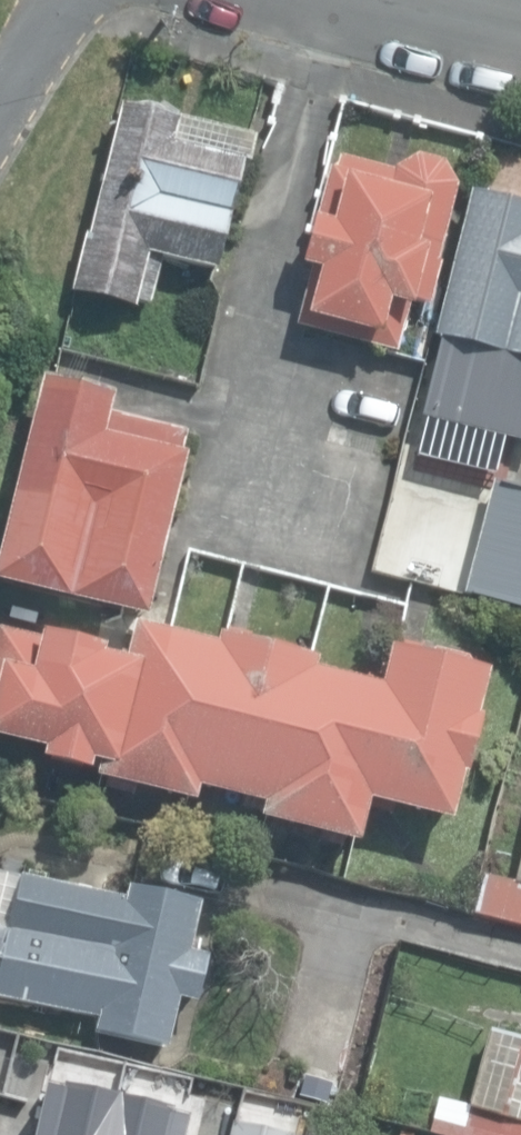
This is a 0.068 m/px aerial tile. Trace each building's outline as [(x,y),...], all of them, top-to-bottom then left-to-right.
[(72,293),(135,309),(137,300),(151,304),(160,266),(146,263),(149,250),(221,268),(253,139),(118,105),(72,293)] [(295,325),(398,354),(411,297),(435,302),(444,263),(439,262),(457,184),(441,159),(420,155),(398,168),(397,171),(343,160),(340,171),(331,169),(320,221),(312,219),(300,267),(311,269),(295,325)] [(495,450),(498,438),(520,444),(520,202),(471,190),(434,338),(441,340),(422,414),(437,418),(433,435),(495,450)] [(145,618),(190,433),(108,413),(112,394),(42,377),(0,551),(0,582),(145,618)] [(520,606),(520,488),(494,482),(463,591),(520,606)] [(357,847),(366,801),(451,822),(463,773),(468,774),(483,716),(476,714),(486,673),(388,648),(379,686),(311,669),(314,656),(217,632),(215,643),(134,624),(125,661),(100,655),(101,649),(5,625),(0,646),(0,741),(39,751),(37,760),(86,772),(88,764),(99,766),(95,779),(195,803),(198,790),(259,805),(256,821),(357,847)] [(520,924),(520,857),(515,885),(482,877),(474,913),(520,924)] [(168,1047),(179,997),(198,1001),(208,955),(192,951),(203,901),(129,884),(126,898),(20,874),(8,927),(0,926),(0,997),(99,1019),(96,1031),(168,1047)] [(434,1134),(520,1134),(520,1036),(490,1028),(468,1107),(436,1098),(427,1133),(434,1134)] [(183,1121),(165,1117),(166,1113),(59,1087),(58,1091),(41,1087),(29,1134),(179,1134),(183,1121)]
